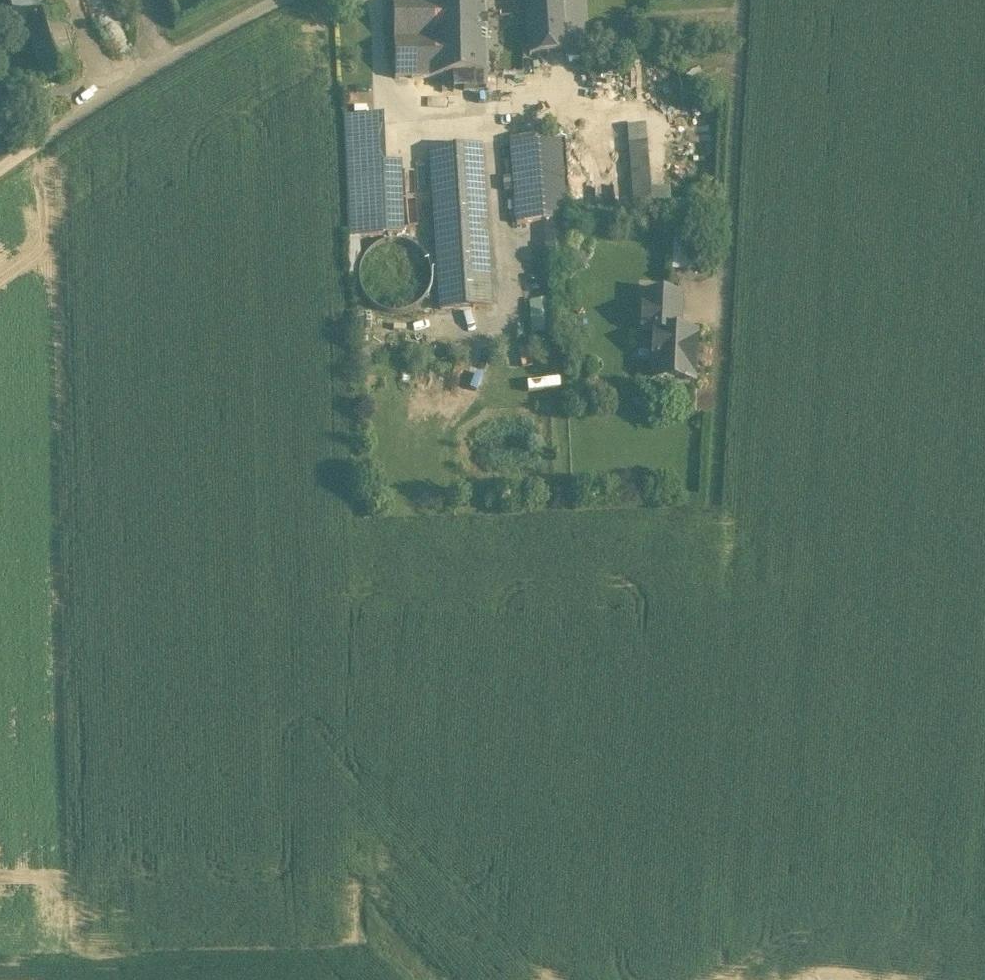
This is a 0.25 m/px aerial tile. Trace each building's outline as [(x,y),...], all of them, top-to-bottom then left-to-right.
[(19,28),(27,26),(26,25),(57,15),(58,18),(64,16),(59,0),(10,0),(19,28)] [(430,2),(431,79),(488,75),(486,0),(430,0),(430,2)] [(529,57),(567,54),(563,0),(525,0),(529,57)] [(567,54),(529,57),(531,72),(569,69),(568,61),(589,59),(585,0),(563,0),(567,54)] [(430,2),(393,3),(395,80),(431,79),(430,2)] [(57,15),(26,25),(27,26),(43,80),(74,70),(58,18),(57,15)] [(382,117),(344,118),(349,239),(387,238),(382,117)] [(634,218),(627,129),(610,130),(617,220),(634,218)] [(610,130),(591,132),(598,221),(617,220),(610,130)] [(591,132),(565,134),(572,223),(598,221),(591,132)] [(519,144),(510,145),(517,226),(545,223),(566,221),(559,141),(539,142),(539,135),(518,137),(519,144)] [(481,147),(430,151),(440,311),(492,308),(481,147)] [(566,221),(545,223),(547,258),(569,257),(566,221)] [(674,271),(698,271),(698,241),(674,241),(674,271)] [(679,298),(645,297),(643,333),(655,334),(653,380),(693,381),(695,336),(677,335),(679,298)] [(549,301),(530,301),(532,334),(550,333),(549,301)]
